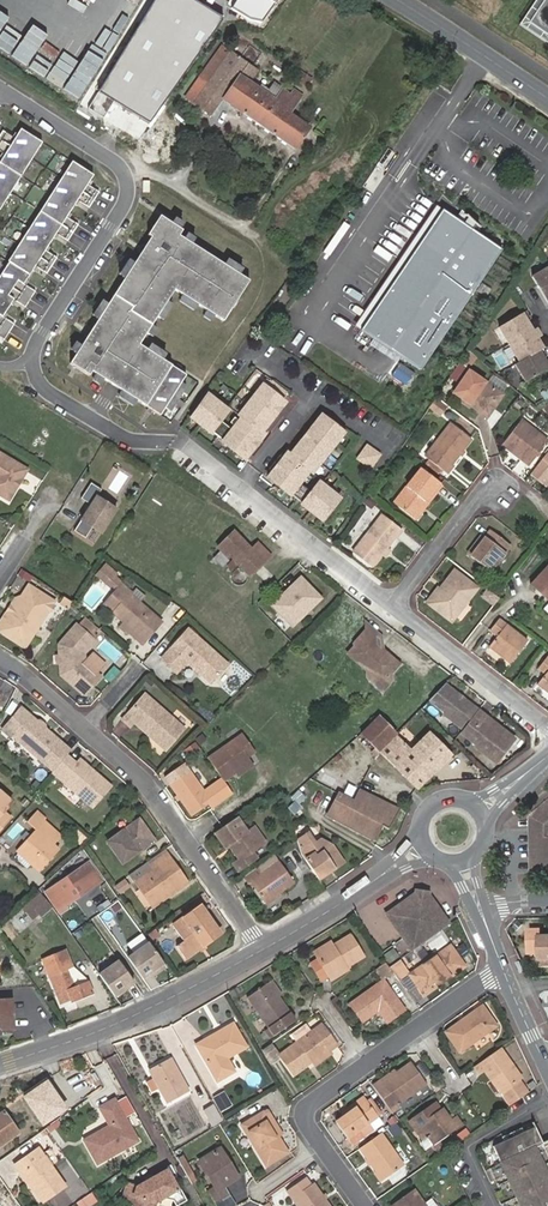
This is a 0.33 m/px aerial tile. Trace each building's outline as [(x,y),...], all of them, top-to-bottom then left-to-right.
[(192,0),(154,0),(97,92),(149,122),(223,19),(192,0)] [(230,7),(264,26),(278,0),(234,0),(230,7)] [(528,24),(544,0),(534,0),(517,26),(547,46),(547,36),(528,24)] [(528,24),(547,36),(547,0),(544,0),(528,24)] [(240,60),(247,49),(230,36),(185,97),(211,115),(222,99),(295,149),(310,128),(290,113),(302,96),(294,90),(291,95),(282,90),(275,85),(268,95),(250,82),(257,72),(240,60)] [(297,68),(293,66),(291,70),(296,73),(293,77),(302,84),(307,77),(296,69),(297,68)] [(2,130),(0,133),(0,151),(4,153),(0,160),(0,208),(42,142),(20,128),(14,138),(2,130)] [(0,277),(0,336),(6,340),(16,324),(4,316),(14,300),(26,307),(36,291),(24,283),(35,266),(47,273),(57,257),(45,250),(56,233),(68,240),(78,224),(66,216),(77,199),(89,207),(99,191),(87,183),(93,174),(71,161),(8,261),(9,262),(0,277)] [(358,328),(397,354),(418,368),(501,247),(475,230),(470,226),(459,219),(440,206),(358,328)] [(459,219),(470,226),(473,220),(464,210),(459,219)] [(151,235),(71,362),(90,374),(93,370),(115,383),(162,413),(188,372),(140,343),(175,288),(224,318),(250,278),(179,233),(182,228),(179,226),(181,223),(181,222),(182,220),(175,215),(174,218),(173,218),(171,221),(160,214),(147,233),(151,235)] [(531,276),(547,304),(547,267),(531,276)] [(513,363),(524,381),(547,367),(542,357),(546,354),(536,337),(540,335),(535,326),(531,329),(526,320),(530,318),(525,309),(497,326),(517,360),(513,363)] [(358,328),(354,334),(393,360),(397,354),(358,328)] [(500,394),(467,371),(453,391),(486,415),(500,394)] [(538,393),(543,403),(547,401),(547,388),(538,393)] [(234,424),(216,449),(238,466),(243,460),(253,446),(257,441),(254,439),(277,408),(255,390),(231,422),(234,424)] [(443,404),(433,397),(427,406),(438,413),(443,404)] [(221,417),(199,401),(182,424),(204,440),(214,426),(221,417)] [(306,477),(337,437),(314,420),(283,461),(281,458),(266,478),(262,483),(285,500),(295,487),(303,475),(306,477)] [(546,440),(519,420),(501,444),(527,465),(546,440)] [(442,475),(468,441),(447,425),(422,458),(442,475)] [(373,470),(384,454),(368,443),(357,458),(373,470)] [(536,465),(543,470),(540,474),(547,480),(547,449),(536,465)] [(11,499),(29,469),(0,451),(0,493),(11,499)] [(431,490),(436,483),(418,469),(405,487),(408,489),(396,505),(410,516),(420,504),(424,506),(434,492),(431,490)] [(540,474),(536,479),(547,488),(547,480),(540,474)] [(440,485),(436,483),(431,490),(434,492),(440,485)] [(102,535),(118,511),(98,498),(103,491),(92,484),(82,500),(92,506),(75,533),(86,540),(93,529),(102,535)] [(307,496),(297,509),(318,525),(335,502),(313,486),(307,496)] [(408,489),(405,487),(393,503),(396,505),(408,489)] [(366,512),(370,507),(363,502),(360,507),(366,512)] [(414,519),(424,506),(420,504),(410,516),(414,519)] [(378,558),(382,553),(397,532),(379,518),(350,556),(368,570),(378,558)] [(95,545),(102,535),(93,529),(86,540),(95,545)] [(251,577),(271,556),(258,543),(252,549),(234,532),(218,548),(228,559),(230,557),(233,559),(227,565),(232,570),(238,565),(251,577)] [(481,541),(469,558),(484,569),(492,558),(497,561),(506,548),(487,533),(481,541)] [(466,555),(469,558),(481,541),(478,538),(466,555)] [(227,562),(219,554),(214,559),(222,566),(227,562)] [(492,558),(484,569),(488,572),(497,561),(492,558)] [(531,585),(547,599),(547,566),(531,585)] [(441,594),(438,591),(426,606),(450,624),(476,589),(453,572),(445,583),(448,585),(441,594)] [(103,605),(112,614),(143,641),(159,623),(128,596),(129,594),(110,578),(107,581),(111,585),(110,585),(115,590),(103,605)] [(293,627),(321,599),(301,578),(273,605),(293,627)] [(445,583),(438,591),(441,594),(448,585),(445,583)] [(0,633),(0,634),(24,649),(46,615),(48,615),(51,611),(51,608),(53,605),(28,589),(22,598),(14,610),(16,611),(13,616),(11,615),(0,633)] [(490,609),(499,597),(493,592),(490,590),(481,602),(490,609)] [(11,615),(13,616),(16,611),(14,610),(22,598),(14,600),(0,621),(0,633),(11,615)] [(528,636),(499,615),(490,628),(498,634),(490,644),(512,659),(528,636)] [(84,620),(77,627),(87,638),(94,631),(84,620)] [(57,655),(58,661),(59,673),(82,694),(98,676),(94,672),(83,662),(82,661),(82,653),(92,642),(87,638),(77,627),(74,625),(57,644),(57,655)] [(372,628),(366,635),(383,651),(389,644),(372,628)] [(186,631),(159,661),(174,674),(185,663),(208,684),(224,666),(186,631)] [(383,651),(366,635),(348,655),(367,671),(382,685),(391,675),(400,666),(383,651)] [(116,662),(122,653),(103,641),(97,649),(116,662)] [(91,653),(83,662),(94,672),(102,663),(91,653)] [(103,678),(111,684),(122,670),(114,664),(103,678)] [(382,685),(367,671),(362,676),(382,694),(395,679),(391,675),(382,685)] [(490,725),(492,723),(477,711),(444,685),(429,700),(446,713),(444,715),(463,730),(461,732),(476,744),(475,747),(493,761),(500,751),(504,753),(512,742),(502,734),(501,730),(497,726),(495,729),(490,725)] [(146,729),(146,733),(163,748),(181,729),(143,694),(120,719),(127,726),(132,720),(141,729),(143,726),(146,729)] [(11,736),(28,716),(19,708),(1,727),(11,736)] [(64,756),(65,754),(56,746),(58,743),(43,729),(36,723),(28,716),(11,736),(50,771),(64,756)] [(379,751),(396,734),(380,716),(362,734),(379,751)] [(36,723),(43,729),(46,726),(39,720),(36,723)] [(502,734),(512,742),(514,739),(501,730),(502,734)] [(413,751),(396,734),(379,751),(416,789),(452,754),(431,733),(413,751)] [(241,734),(208,756),(223,779),(235,770),(249,761),(246,756),(253,752),(241,734)] [(50,771),(50,772),(89,807),(109,785),(93,771),(90,773),(87,770),(90,768),(78,757),(72,763),(64,756),(50,771)] [(252,765),(249,761),(235,770),(238,775),(252,765)] [(211,801),(189,770),(170,783),(193,815),(211,801)] [(390,829),(400,810),(360,790),(355,801),(339,794),(327,816),(375,840),(383,826),(390,829)] [(9,820),(2,814),(10,804),(0,795),(0,830),(9,820)] [(547,871),(547,864),(540,864),(537,821),(547,812),(545,810),(547,807),(547,802),(530,818),(533,871),(547,871)] [(547,864),(547,807),(545,810),(547,812),(537,821),(540,864),(547,864)] [(36,830),(43,822),(46,818),(46,817),(36,809),(26,821),(36,830)] [(140,845),(142,848),(154,839),(138,817),(107,840),(121,862),(138,850),(136,848),(140,845)] [(246,831),(236,817),(222,826),(215,832),(225,847),(229,845),(238,858),(232,863),(238,871),(256,859),(250,851),(263,842),(253,826),(246,831)] [(60,836),(43,822),(36,830),(52,845),(60,836)] [(52,845),(36,830),(24,843),(46,864),(58,851),(52,845)] [(308,835),(298,842),(301,851),(304,856),(329,845),(322,841),(316,845),(308,835)] [(304,856),(320,881),(329,875),(327,871),(331,867),(334,872),(344,864),(333,848),(329,845),(304,856)] [(164,849),(146,862),(151,870),(134,881),(152,907),(187,883),(164,849)] [(146,862),(129,874),(134,881),(151,870),(146,862)] [(44,892),(60,914),(67,909),(66,907),(102,881),(89,863),(44,892)] [(258,866),(242,877),(247,884),(249,884),(250,883),(264,902),(293,882),(279,863),(263,873),(258,866)] [(116,892),(126,885),(123,880),(112,887),(116,892)] [(414,889),(385,911),(411,948),(448,924),(425,891),(414,889)] [(38,894),(22,910),(31,922),(38,916),(40,920),(50,911),(38,894)] [(203,915),(199,908),(173,925),(184,940),(176,945),(184,958),(221,932),(207,912),(203,915)] [(432,952),(452,940),(447,931),(426,943),(432,952)] [(539,938),(540,961),(547,960),(547,937),(539,938)] [(335,951),(321,961),(323,963),(318,967),(327,982),(331,980),(334,984),(349,973),(348,970),(364,959),(351,941),(335,951)] [(167,966),(149,942),(128,958),(143,978),(151,972),(154,975),(167,966)] [(464,965),(450,944),(409,972),(422,992),(464,965)] [(318,957),(321,961),(335,951),(332,948),(318,957)] [(399,962),(390,948),(381,954),(388,963),(391,968),(399,962)] [(71,1002),(93,994),(89,983),(88,983),(73,968),(67,952),(45,960),(60,1004),(69,1000),(71,1002)] [(119,960),(99,974),(115,996),(135,982),(119,960)] [(399,962),(391,968),(398,978),(409,971),(401,960),(399,962)] [(520,961),(515,963),(520,973),(525,970),(520,961)] [(399,1007),(378,978),(347,1000),(359,1017),(373,1007),(382,1019),(399,1007)] [(273,986),(268,990),(276,1001),(281,998),(273,986)] [(276,1001),(268,990),(247,1005),(267,1033),(260,1038),(266,1045),(293,1025),(276,1001)] [(0,1030),(15,1028),(13,1001),(0,1002),(0,1030)] [(501,1032),(486,1009),(449,1034),(464,1057),(501,1032)] [(294,1034),(300,1042),(316,1031),(310,1023),(294,1034)] [(208,1074),(227,1064),(223,1058),(239,1047),(226,1026),(191,1046),(208,1074)] [(322,1058),(337,1049),(322,1027),(316,1031),(300,1042),(283,1055),(296,1076),(322,1058)] [(270,1046),(259,1054),(267,1067),(275,1062),(273,1058),(276,1057),(270,1047),(270,1046)] [(340,1053),(337,1049),(322,1058),(326,1062),(340,1053)] [(526,1082),(503,1049),(478,1066),(485,1076),(489,1074),(505,1096),(509,1094),(517,1106),(532,1096),(523,1083),(526,1082)] [(150,1071),(153,1078),(160,1090),(168,1105),(188,1093),(170,1061),(150,1071)] [(382,1081),(374,1087),(393,1114),(400,1109),(398,1106),(428,1085),(413,1063),(398,1074),(384,1083),(382,1081)] [(230,1069),(227,1064),(208,1074),(211,1079),(230,1069)] [(384,1083),(398,1074),(396,1071),(382,1081),(384,1083)] [(160,1090),(153,1078),(143,1083),(150,1096),(160,1090)] [(62,1109),(45,1085),(25,1098),(42,1123),(62,1109)] [(230,1108),(223,1094),(213,1100),(220,1113),(230,1108)] [(343,1114),(345,1117),(368,1101),(365,1098),(343,1114)] [(371,1099),(368,1101),(379,1118),(383,1115),(371,1099)] [(379,1118),(368,1101),(345,1117),(337,1123),(353,1146),(375,1131),(370,1124),(379,1118)] [(95,1167),(137,1143),(114,1102),(97,1112),(107,1128),(81,1143),(95,1167)] [(419,1130),(425,1139),(431,1148),(460,1127),(454,1120),(451,1123),(443,1113),(441,1114),(435,1106),(410,1123),(416,1132),(419,1130)] [(220,1122),(212,1108),(206,1111),(213,1126),(220,1122)] [(266,1121),(268,1119),(264,1112),(238,1130),(264,1166),(286,1150),(275,1133),(266,1121)] [(4,1114),(0,1117),(0,1145),(18,1133),(4,1114)] [(277,1131),(268,1119),(266,1121),(275,1133),(277,1131)] [(422,1140),(425,1139),(419,1130),(416,1132),(422,1140)] [(544,1148),(536,1132),(494,1151),(520,1205),(547,1205),(547,1147),(544,1148)] [(381,1136),(358,1152),(381,1185),(404,1168),(381,1136)] [(42,1202),(46,1205),(70,1188),(42,1150),(16,1168),(29,1185),(34,1181),(47,1197),(42,1202)] [(240,1179),(221,1150),(202,1162),(217,1189),(209,1194),(215,1203),(229,1194),(225,1188),(240,1179)] [(185,1155),(179,1158),(191,1183),(198,1179),(185,1155)] [(154,1205),(171,1201),(175,1205),(179,1205),(186,1201),(164,1169),(138,1186),(125,1182),(120,1197),(134,1202),(133,1205),(154,1205)] [(29,1185),(42,1202),(47,1197),(34,1181),(29,1185)] [(311,1185),(309,1187),(305,1182),(287,1194),(296,1205),(326,1205),(311,1185)] [(413,1192),(393,1205),(423,1205),(413,1192)] [(77,1202),(79,1205),(93,1205),(99,1203),(93,1193),(77,1202)] [(228,1194),(215,1203),(217,1205),(235,1205),(228,1194)]
